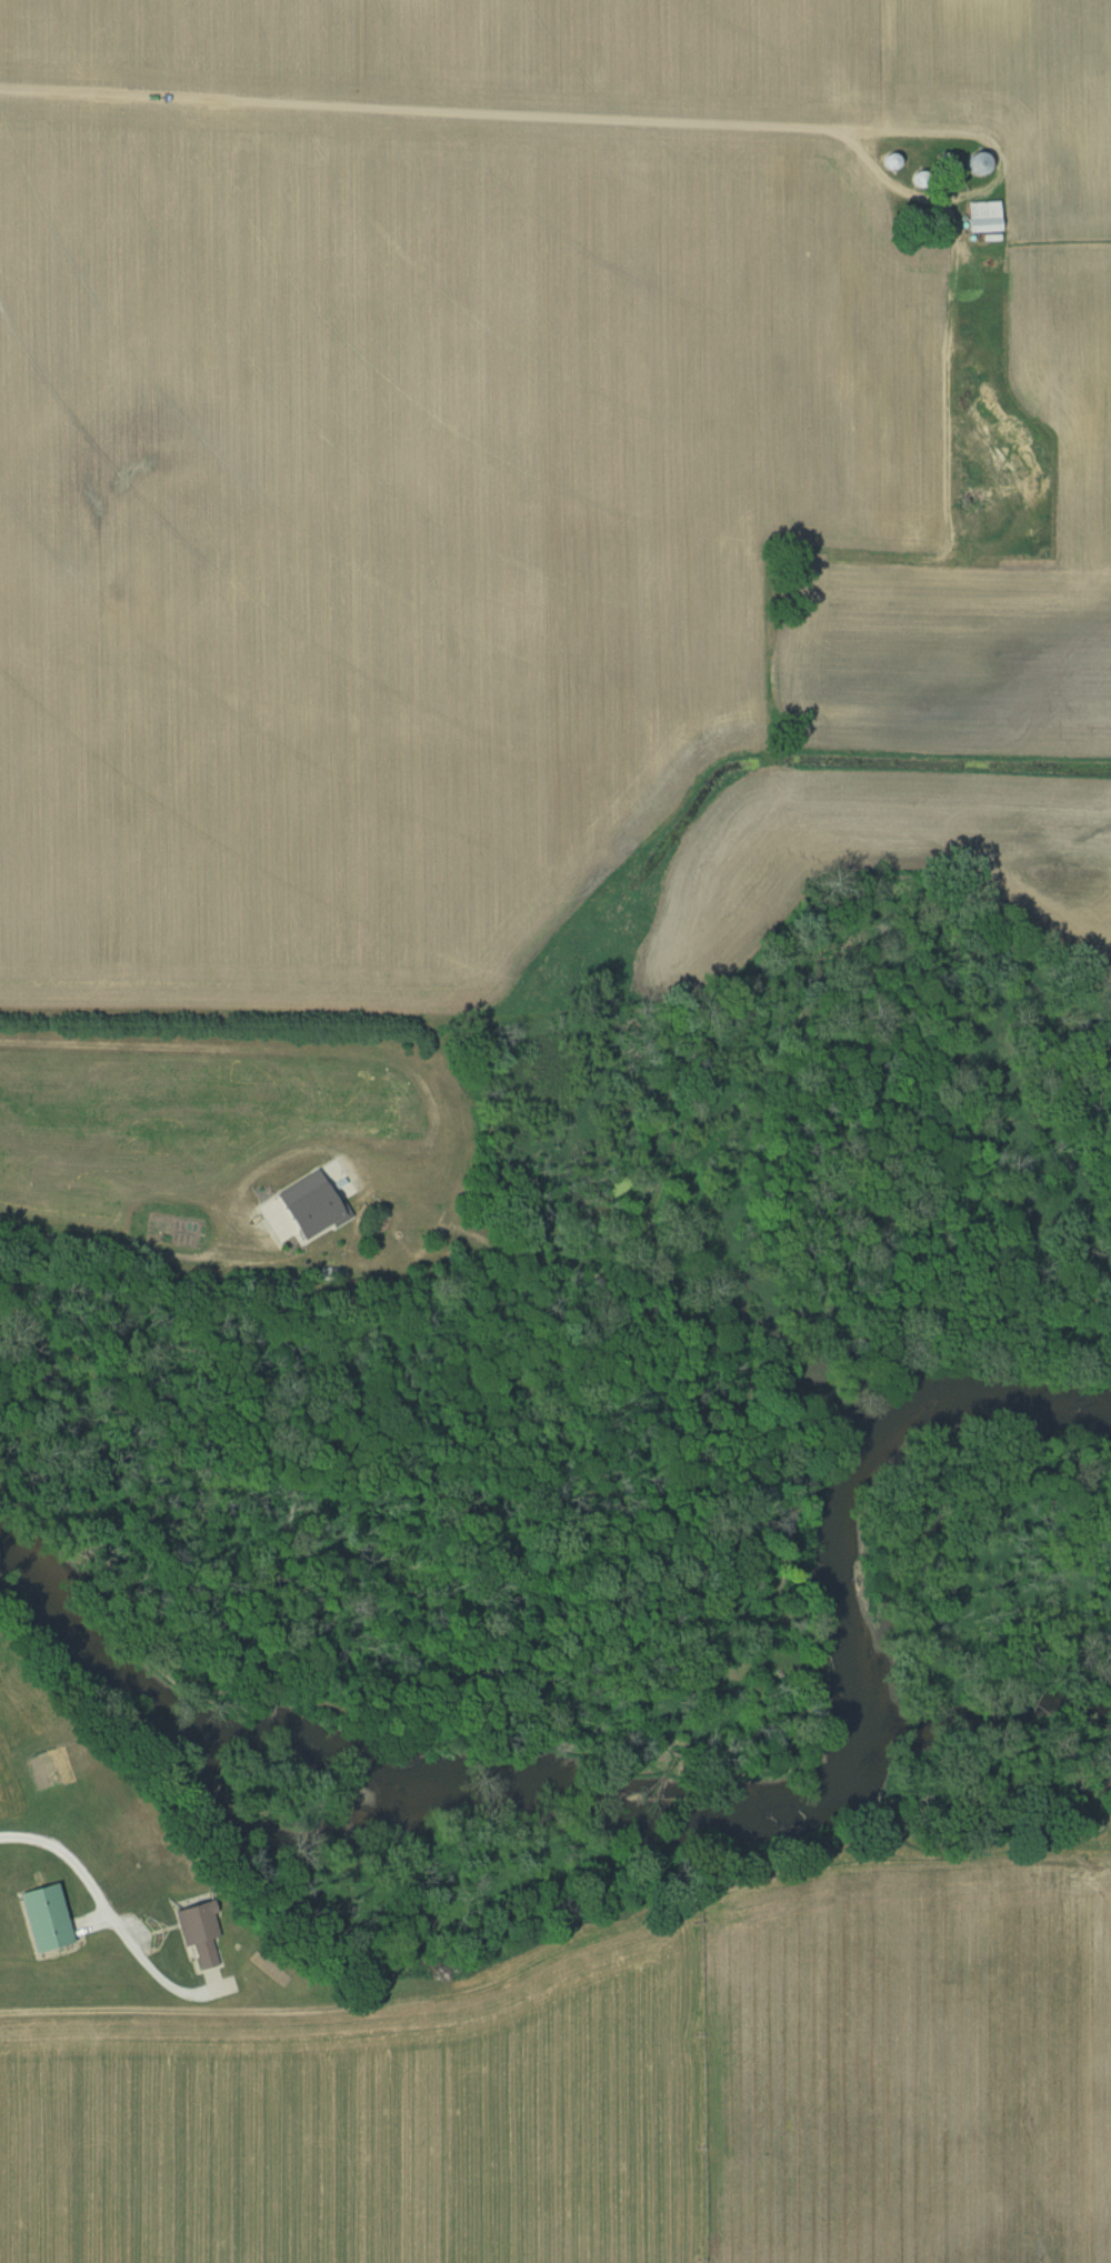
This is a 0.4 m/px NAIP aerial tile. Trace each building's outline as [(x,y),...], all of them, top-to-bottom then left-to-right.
[(890,172),(898,160),(886,152),(878,163),(890,172)] [(965,175),(988,175),(988,154),(965,154),(965,175)] [(964,202),(964,231),(997,231),(997,202),(964,202)] [(29,1951),(67,1942),(53,1882),(15,1892),(29,1951)] [(180,1946),(188,1943),(195,1968),(216,1963),(209,1936),(218,1934),(209,1899),(170,1909),(180,1946)]
